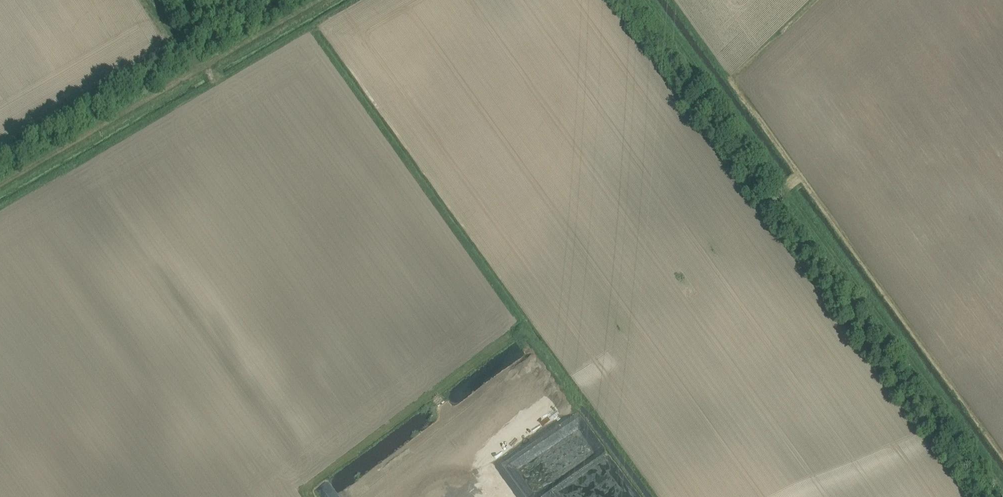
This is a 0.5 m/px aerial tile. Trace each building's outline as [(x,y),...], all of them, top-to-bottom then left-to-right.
[(522,474),(544,462),(546,463),(554,458),(553,456),(557,453),(554,448),(558,444),(566,439),(570,435),(576,441),(584,437),(575,421),(502,462),(508,474),(505,476),(517,496),(562,496),(556,486),(555,485),(560,482),(558,477),(557,478),(532,492),(522,474)] [(326,487),(317,492),(320,496),(332,496),(326,487)]
